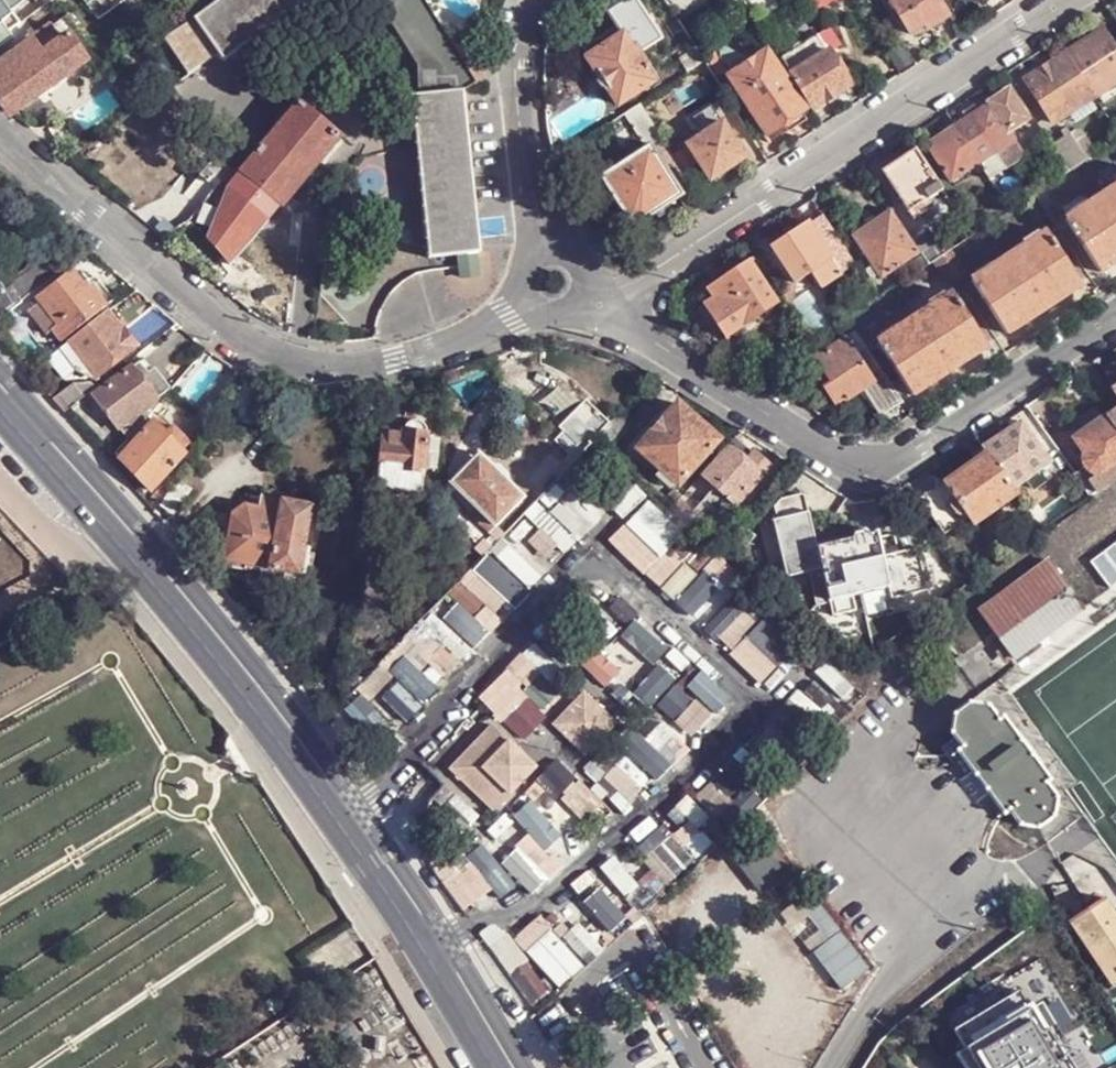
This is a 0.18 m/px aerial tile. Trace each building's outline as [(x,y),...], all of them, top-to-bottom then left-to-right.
[(195,16),(221,50),(226,58),(226,56),(228,59),(312,0),(218,0),(195,16)] [(399,32),(420,65),(422,94),(463,90),(477,81),(458,49),(427,0),(379,0),(399,32)] [(654,80),(645,65),(647,63),(640,52),(663,36),(639,0),(624,0),(609,10),(619,25),(583,47),(589,55),(588,56),(598,71),(594,75),(593,82),(596,88),(602,90),(609,89),(618,102),(654,80)] [(830,0),(810,0),(816,9),(830,0)] [(910,36),(925,27),(928,31),(951,17),(940,0),(888,0),(910,36)] [(184,12),(189,20),(195,16),(191,9),(184,12)] [(221,50),(195,16),(189,20),(167,36),(192,70),(221,50)] [(1093,94),(1115,79),(1115,47),(1103,27),(1065,50),(1093,94)] [(827,28),(817,34),(827,50),(828,49),(829,50),(838,45),(827,28)] [(72,32),(44,52),(33,60),(1,82),(0,83),(0,94),(13,111),(89,57),(72,32)] [(811,107),(849,82),(829,50),(828,49),(827,50),(817,34),(780,57),(811,107)] [(34,38),(23,46),(33,60),(44,52),(34,38)] [(1,82),(33,60),(23,46),(0,61),(0,82),(1,82)] [(705,59),(699,50),(683,62),(689,70),(705,59)] [(802,112),(806,109),(766,50),(728,75),(768,134),(785,123),(790,119),(794,126),(806,118),(802,112)] [(1050,116),(1053,120),(1069,110),(1089,96),(1093,94),(1065,50),(1025,77),(1039,99),(1050,116)] [(223,135),(262,106),(228,59),(226,56),(226,58),(187,84),(223,135)] [(698,96),(719,82),(705,59),(689,70),(685,73),(698,96)] [(1009,88),(954,123),(979,161),(983,167),(989,175),(1006,165),(1004,163),(995,150),(1005,144),(1015,136),(1009,127),(1028,115),(1009,88)] [(412,96),(429,259),(461,254),(482,253),(463,90),(422,94),(412,96)] [(1069,110),(1075,119),(1096,106),(1089,96),(1069,110)] [(342,133),(302,98),(237,174),(222,161),(201,186),(267,221),(342,133)] [(1039,124),(1050,116),(1039,99),(1027,107),(1039,124)] [(683,194),(650,143),(661,137),(640,103),(624,112),(645,147),(599,176),(626,216),(626,215),(629,220),(639,221),(643,219),(644,221),(683,194)] [(790,119),(785,123),(788,129),(794,126),(790,119)] [(710,178),(745,155),(723,120),(688,143),(710,178)] [(926,142),(950,178),(972,165),(979,161),(954,123),(926,142)] [(121,131),(97,159),(169,219),(192,191),(121,131)] [(995,150),(1004,163),(1013,157),(1005,144),(995,150)] [(883,170),(909,209),(942,186),(917,148),(883,170)] [(972,165),(976,172),(983,167),(979,161),(972,165)] [(976,172),(981,180),(989,175),(983,167),(976,172)] [(1115,259),(1115,183),(1065,216),(1100,270),(1115,259)] [(890,208),(851,233),(871,264),(877,274),(880,278),(919,253),(890,208)] [(822,213),(809,221),(832,256),(845,248),(822,213)] [(770,243),(794,280),(811,271),(830,258),(832,256),(809,221),(807,219),(770,243)] [(928,227),(912,237),(928,262),(934,257),(941,252),(944,251),(928,227)] [(971,279),(1005,331),(1082,282),(1047,228),(971,279)] [(965,272),(949,248),(944,251),(941,252),(957,277),(965,272)] [(950,281),(957,277),(941,252),(934,257),(950,281)] [(484,275),(482,253),(461,254),(463,266),(464,277),(484,275)] [(749,258),(722,276),(728,287),(713,295),(718,302),(708,308),(718,323),(726,335),(777,302),(749,258)] [(811,271),(821,286),(840,273),(830,258),(811,271)] [(48,260),(6,292),(15,307),(57,275),(48,260)] [(871,264),(866,267),(872,277),(877,274),(871,264)] [(68,339),(108,308),(93,288),(88,292),(84,286),(73,272),(38,299),(41,303),(58,326),(68,339)] [(707,285),(713,295),(728,287),(722,276),(707,285)] [(116,302),(101,283),(101,282),(98,278),(93,279),(84,286),(88,292),(93,288),(108,308),(116,302)] [(860,289),(868,300),(876,295),(868,283),(860,289)] [(3,287),(0,288),(0,318),(15,307),(6,292),(3,287)] [(876,340),(911,393),(986,344),(952,290),(876,340)] [(713,295),(704,301),(708,308),(718,302),(713,295)] [(702,312),(708,308),(704,301),(698,305),(702,312)] [(52,331),(58,326),(41,303),(33,311),(50,334),(52,331)] [(108,315),(70,343),(86,366),(96,378),(136,346),(123,330),(121,332),(108,315)] [(61,343),(68,339),(58,326),(52,331),(61,343)] [(876,379),(885,373),(855,329),(846,335),(876,379)] [(814,355),(831,380),(824,385),(838,405),(863,387),(876,379),(846,335),(814,355)] [(76,373),(86,366),(70,343),(60,351),(76,373)] [(141,360),(133,368),(143,382),(153,374),(141,360)] [(76,373),(93,380),(96,378),(86,366),(76,373)] [(151,404),(157,399),(167,391),(153,374),(143,382),(133,368),(94,397),(119,428),(142,410),(151,404)] [(903,399),(885,373),(876,379),(863,387),(880,412),(903,399)] [(65,412),(95,389),(90,383),(76,386),(75,384),(54,400),(65,412)] [(1107,392),(1115,406),(1115,386),(1107,392)] [(585,398),(572,412),(597,435),(597,434),(609,422),(585,398)] [(718,438),(678,401),(663,418),(661,417),(652,427),(653,428),(637,446),(677,483),(718,438)] [(151,404),(142,410),(148,417),(156,409),(151,404)] [(183,451),(190,443),(156,409),(148,417),(154,424),(155,423),(183,451)] [(1105,417),(1115,433),(1115,409),(1105,417)] [(142,410),(119,428),(128,440),(148,417),(142,410)] [(631,423),(620,411),(609,422),(597,434),(609,446),(631,423)] [(597,435),(572,412),(559,426),(563,429),(557,435),(578,455),(597,435)] [(1083,450),(1081,454),(1081,461),(1085,468),(1091,472),(1099,471),(1112,464),(1115,461),(1115,433),(1105,417),(1074,437),(1083,450)] [(404,430),(428,433),(428,431),(426,424),(420,420),(413,419),(406,423),(404,430)] [(1021,422),(982,447),(985,452),(1011,487),(1048,461),(1021,422)] [(152,491),(185,453),(183,451),(155,423),(154,424),(134,446),(122,459),(152,491)] [(378,487),(421,492),(423,469),(426,469),(428,467),(430,454),(428,452),(426,452),(428,433),(404,430),(384,428),(378,487)] [(735,434),(726,443),(746,461),(754,451),(735,434)] [(122,459),(134,446),(128,440),(116,454),(122,459)] [(737,501),(770,464),(756,450),(754,451),(746,461),(726,443),(703,471),(714,482),(731,497),(737,501)] [(463,467),(471,475),(487,461),(478,452),(463,467)] [(985,452),(941,482),(967,517),(970,523),(1015,493),(1011,487),(985,452)] [(523,496),(487,461),(471,475),(463,467),(450,480),(476,506),(482,512),(495,525),(523,496)] [(1112,464),(1087,480),(1095,491),(1115,477),(1115,470),(1112,464)] [(1090,495),(1095,491),(1087,480),(1081,482),(1090,495)] [(714,482),(704,493),(685,514),(718,544),(737,522),(720,508),(731,497),(714,482)] [(918,498),(943,533),(967,517),(941,482),(918,498)] [(674,486),(665,496),(672,503),(681,493),(674,486)] [(821,567),(829,599),(831,610),(856,604),(853,593),(883,586),(886,599),(933,589),(925,550),(922,547),(882,555),(877,532),(870,534),(865,530),(852,532),(849,537),(817,545),(806,495),(801,493),(779,497),(775,502),(777,515),(774,517),(786,574),(821,567)] [(694,503),(683,494),(674,503),(685,514),(694,503)] [(284,500),(265,496),(263,507),(282,512),(284,500)] [(562,546),(585,523),(558,497),(536,519),(562,546)] [(807,633),(655,497),(614,543),(647,573),(669,549),(683,562),(660,588),(764,682),(807,633)] [(304,543),(311,505),(284,500),(282,512),(263,507),(248,505),(244,504),(238,506),(233,512),(225,556),(246,561),(299,570),(304,543)] [(482,512),(476,506),(470,512),(476,517),(482,512)] [(746,526),(732,542),(742,551),(756,535),(746,526)] [(1108,583),(1115,577),(1115,540),(1091,556),(1108,583)] [(299,570),(305,571),(310,545),(304,543),(299,570)] [(225,556),(224,564),(245,568),(246,561),(225,556)] [(980,611),(1015,658),(1083,606),(1048,560),(980,611)] [(442,674),(489,630),(465,604),(418,648),(442,674)] [(404,652),(388,668),(421,700),(437,684),(404,652)] [(584,690),(553,722),(586,753),(616,721),(584,690)] [(523,737),(547,715),(526,692),(502,713),(523,737)] [(1019,823),(1038,826),(1054,815),(1056,796),(1046,782),(1051,779),(1002,714),(998,717),(987,704),(967,702),(951,713),(950,731),(961,746),(955,750),(1004,813),(1009,809),(1019,823)] [(492,723),(449,767),(493,809),(535,765),(492,723)] [(658,817),(630,839),(665,884),(700,856),(697,851),(743,815),(711,773),(673,803),(697,834),(681,847),(658,817)] [(575,775),(555,797),(580,820),(600,798),(575,775)] [(442,784),(430,795),(438,804),(449,792),(442,784)] [(515,811),(544,848),(562,834),(533,797),(515,811)] [(624,862),(491,945),(527,1001),(604,952),(597,940),(633,917),(631,913),(649,902),(624,862)] [(1068,918),(1112,985),(1115,982),(1115,916),(1102,896),(1068,918)] [(1038,956),(937,1015),(965,1067),(1111,1067),(1038,956)] [(275,991),(263,999),(270,1011),(283,1003),(275,991)]
